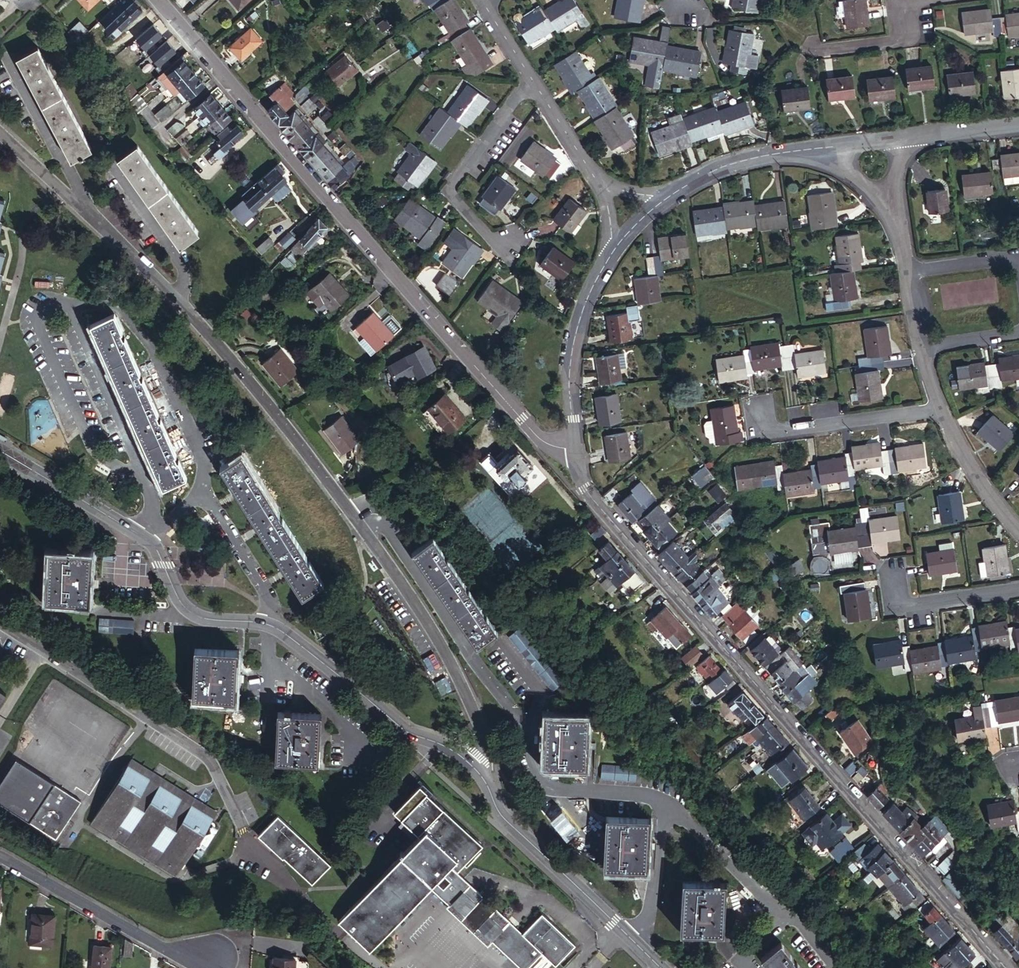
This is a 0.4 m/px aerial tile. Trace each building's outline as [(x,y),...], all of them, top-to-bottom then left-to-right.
[(101,18),(107,24),(105,26),(114,35),(142,9),(134,0),(120,0),(101,18)] [(433,9),(435,8),(448,0),(426,0),(429,4),(430,3),(433,9)] [(448,41),(452,39),(469,28),(465,22),(467,21),(454,0),(448,0),(435,8),(450,32),(445,35),(448,41)] [(557,29),(577,17),(573,12),(579,8),(574,0),(562,0),(545,11),(551,20),(555,27),(557,29)] [(618,8),(625,9),(624,16),(639,18),(642,0),(620,0),(618,8)] [(759,0),(737,0),(736,2),(742,3),(741,9),(756,12),(759,0)] [(846,15),(844,0),(843,0),(839,0),(839,5),(836,6),(838,16),(846,15)] [(846,15),(848,28),(868,25),(865,0),(844,0),(846,15)] [(372,8),(377,15),(384,10),(378,3),(372,8)] [(545,11),(543,7),(525,18),(517,23),(516,23),(528,41),(548,29),(545,23),(551,20),(545,11)] [(582,14),(579,8),(573,12),(577,17),(582,14)] [(1001,35),(999,17),(992,18),(991,9),(962,12),(965,32),(993,29),(994,36),(1001,35)] [(514,17),(517,23),(525,18),(522,13),(519,11),(517,11),(515,13),(514,15),(514,17)] [(999,17),(1001,35),(1018,33),(1018,13),(1005,15),(1005,16),(999,17)] [(557,29),(558,32),(576,21),(582,30),(590,26),(582,14),(577,17),(557,29)] [(555,27),(551,20),(545,23),(548,29),(550,31),(555,27)] [(78,22),(68,31),(76,41),(87,31),(78,22)] [(262,40),(250,27),(229,45),(241,59),(262,40)] [(648,85),(660,87),(663,68),(668,45),(671,29),(662,27),(659,42),(634,37),(630,59),(653,63),(652,68),(651,68),(648,85)] [(485,52),(470,28),(469,28),(452,39),(467,63),(468,63),(472,68),(488,59),(484,53),(485,52)] [(747,66),(749,53),(753,33),(731,29),(726,56),(732,57),(731,64),(732,64),(731,71),(745,73),(747,66)] [(399,35),(395,38),(399,44),(403,41),(399,35)] [(665,59),(663,68),(691,73),(692,66),(698,68),(701,52),(668,45),(665,59)] [(92,149),(39,46),(18,56),(71,159),(92,149)] [(593,80),(574,51),(571,53),(555,63),(570,87),(575,83),(579,89),(593,80)] [(756,54),(749,53),(747,66),(754,67),(756,54)] [(615,54),(615,62),(622,63),(623,55),(615,54)] [(190,67),(181,55),(158,75),(168,86),(190,67)] [(355,70),(344,56),(326,71),(338,85),(355,70)] [(382,78),(388,74),(380,63),(368,71),(375,82),(381,79),(382,78)] [(935,86),(932,65),(906,68),(908,89),(935,86)] [(197,75),(190,67),(168,86),(165,88),(163,89),(170,98),(178,92),(197,75)] [(1006,69),(1002,69),(1005,98),(1018,96),(1018,67),(1006,69)] [(975,92),(973,72),(947,74),(949,95),(975,92)] [(168,86),(158,75),(156,77),(165,88),(168,86)] [(204,84),(197,75),(178,92),(185,100),(204,84)] [(855,96),(853,75),(826,79),(829,99),(855,96)] [(895,96),(893,76),(867,79),(869,99),(895,96)] [(615,107),(616,106),(598,77),(593,80),(579,89),(594,112),(599,109),(602,115),(615,107)] [(276,102),(267,110),(279,123),(289,113),(285,109),(291,103),(292,100),(289,96),(292,94),(293,92),(293,90),(285,81),(269,94),(276,102)] [(125,86),(133,96),(138,91),(130,82),(125,86)] [(425,93),(429,88),(422,82),(418,88),(425,93)] [(570,87),(574,92),(579,89),(575,83),(570,87)] [(295,97),(300,103),(308,97),(313,93),(305,84),(296,93),(295,97)] [(460,120),(466,125),(483,104),(478,100),(482,94),(469,85),(448,112),(455,116),(460,120)] [(122,92),(129,100),(133,96),(125,86),(124,88),(125,90),(122,92)] [(810,106),(808,87),(781,90),(783,109),(810,106)] [(348,104),(337,89),(332,93),(343,108),(348,104)] [(133,96),(129,100),(138,111),(148,103),(138,91),(133,96)] [(218,100),(211,91),(194,106),(201,114),(218,100)] [(478,100),(483,104),(487,98),(482,94),(478,100)] [(308,97),(300,103),(308,112),(314,107),(315,105),(308,97)] [(225,108),(218,100),(201,114),(208,122),(225,108)] [(724,129),(725,133),(748,125),(746,119),(751,117),(746,101),(718,111),(722,122),(724,129)] [(155,113),(161,121),(173,110),(167,103),(155,113)] [(296,107),(294,109),(301,117),(304,115),(296,107)] [(448,112),(442,107),(421,135),(439,148),(455,126),(450,122),(455,116),(448,112)] [(597,118),(595,119),(611,143),(616,140),(619,145),(620,145),(624,151),(635,143),(631,138),(633,136),(615,107),(602,115),(597,118)] [(718,111),(717,107),(683,119),(689,137),(691,140),(717,131),(715,125),(722,122),(718,111)] [(232,116),(225,108),(208,122),(215,130),(232,116)] [(289,113),(279,123),(285,130),(301,117),(294,109),(289,113)] [(594,112),(597,118),(602,115),(599,109),(594,112)] [(671,126),(652,132),(659,153),(685,144),(683,139),(689,137),(683,119),(681,113),(668,117),(671,126)] [(314,118),(318,124),(323,120),(318,114),(314,118)] [(301,117),(285,130),(293,139),(310,123),(304,115),(301,117)] [(455,126),(460,120),(455,116),(450,122),(455,126)] [(328,126),(323,120),(318,124),(324,130),(328,126)] [(176,121),(168,128),(173,133),(183,124),(182,122),(176,121)] [(232,127),(228,123),(219,131),(222,135),(218,139),(222,145),(215,151),(220,157),(228,150),(226,147),(245,131),(237,122),(232,127)] [(717,131),(724,129),(722,122),(715,125),(717,131)] [(310,123),(293,139),(300,147),(315,134),(317,131),(310,123)] [(176,137),(182,144),(186,141),(192,136),(186,129),(176,137)] [(334,137),(336,135),(332,130),(326,134),(331,140),(334,137)] [(322,142),(324,140),(317,131),(315,134),(322,142)] [(315,134),(300,147),(307,155),(322,142),(315,134)] [(313,162),(331,148),(324,140),(322,142),(307,155),(313,162)] [(616,140),(611,143),(614,148),(619,145),(616,140)] [(182,144),(173,151),(182,161),(193,153),(188,148),(190,145),(186,141),(182,144)] [(431,156),(411,141),(406,148),(413,152),(399,171),(401,172),(413,181),(417,184),(431,165),(427,161),(431,156)] [(344,154),(345,153),(350,148),(345,142),(338,148),(344,154)] [(550,178),(561,163),(555,159),(556,159),(533,142),(521,157),(544,175),(545,174),(550,178)] [(139,143),(118,157),(180,246),(201,232),(139,143)] [(313,162),(320,170),(338,155),(331,148),(313,162)] [(350,148),(345,153),(349,157),(354,153),(350,148)] [(1001,155),(1001,158),(1003,168),(1004,176),(1018,174),(1018,153),(1001,155)] [(320,170),(328,179),(345,163),(338,155),(320,170)] [(356,167),(360,163),(354,156),(349,160),(356,167)] [(431,165),(436,159),(431,156),(427,161),(431,165)] [(1003,168),(1001,158),(992,160),(993,162),(994,169),(1003,168)] [(328,179),(335,187),(356,167),(349,160),(345,163),(328,179)] [(286,170),(278,161),(274,165),(282,174),(286,170)] [(282,174),(274,165),(258,180),(270,193),(286,179),(282,174)] [(993,191),(991,171),(962,174),(964,195),(993,191)] [(413,181),(401,172),(397,178),(409,187),(413,181)] [(1004,176),(1005,183),(1018,182),(1018,174),(1004,176)] [(499,208),(515,187),(499,175),(479,201),(494,213),(498,207),(499,208)] [(270,193),(258,180),(242,193),(245,196),(232,208),(244,221),(256,209),(254,207),(270,193)] [(947,210),(945,189),(928,191),(930,212),(947,210)] [(835,226),(831,192),(809,194),(813,229),(835,226)] [(394,217),(403,223),(416,204),(408,198),(394,217)] [(571,230),(577,223),(586,210),(570,198),(554,219),(570,231),(571,230)] [(754,206),(754,201),(739,203),(738,200),(723,201),(724,207),(727,227),(756,223),(754,206)] [(756,223),(757,228),(788,224),(785,202),(754,206),(756,223)] [(425,232),(431,236),(441,222),(435,218),(416,204),(403,223),(422,237),(425,232)] [(693,212),(696,234),(727,230),(727,227),(724,207),(693,212)] [(436,217),(435,218),(441,222),(431,236),(425,232),(422,237),(418,242),(426,248),(444,223),(436,217)] [(328,227),(319,218),(294,246),(304,254),(328,227)] [(581,226),(577,223),(571,230),(575,233),(581,226)] [(455,245),(464,234),(454,227),(446,238),(455,245)] [(295,237),(290,231),(280,240),(285,245),(295,237)] [(853,269),(860,268),(859,261),(862,261),(858,233),(836,236),(840,264),(835,265),(836,272),(853,269)] [(464,234),(455,245),(443,261),(461,275),(482,247),(464,234)] [(274,241),(269,235),(257,245),(262,250),(274,241)] [(660,255),(653,257),(656,275),(662,274),(660,258),(689,255),(686,235),(658,239),(660,255)] [(285,245),(280,240),(276,244),(280,250),(285,245)] [(562,279),(574,262),(553,246),(541,263),(562,279)] [(638,303),(659,301),(656,275),(653,257),(646,257),(648,276),(635,278),(638,303)] [(836,272),(831,273),(833,286),(835,300),(826,302),(825,302),(827,309),(850,306),(849,299),(857,298),(853,269),(836,272)] [(446,271),(436,284),(450,295),(460,282),(446,271)] [(330,272),(308,293),(319,305),(325,300),(333,308),(349,293),(330,272)] [(940,283),(943,309),(998,302),(995,276),(940,283)] [(507,312),(512,316),(521,303),(492,281),(479,298),(503,316),(507,312)] [(825,294),(826,302),(835,300),(833,286),(829,287),(829,294),(825,294)] [(500,331),(512,316),(507,312),(503,316),(479,298),(476,302),(495,316),(490,323),(500,331)] [(636,304),(624,305),(625,312),(627,312),(628,320),(638,319),(636,304)] [(373,312),(353,329),(358,335),(357,336),(372,354),(393,335),(373,312)] [(630,337),(628,320),(627,312),(625,312),(607,315),(611,340),(630,337)] [(138,364),(116,314),(93,325),(166,490),(189,480),(183,466),(138,364)] [(858,364),(883,361),(882,355),(890,354),(886,326),(864,329),(867,357),(858,358),(858,364)] [(789,369),(786,345),(779,346),(778,343),(750,347),(751,348),(753,369),(781,365),(782,370),(789,369)] [(793,344),(786,345),(789,369),(796,368),(797,376),(825,372),(822,350),(794,354),(793,344)] [(389,367),(397,383),(412,376),(416,374),(418,377),(435,369),(424,347),(407,355),(408,358),(389,367)] [(754,373),(753,369),(751,348),(743,349),(744,355),(716,359),(719,381),(746,377),(746,374),(754,373)] [(282,352),(266,366),(286,388),(302,374),(282,352)] [(620,379),(617,354),(597,357),(600,382),(620,379)] [(995,388),(1002,387),(1001,380),(1016,378),(1018,377),(1018,355),(998,358),(999,363),(991,364),(995,388)] [(884,368),(883,361),(858,364),(859,372),(855,373),(859,401),(881,398),(878,370),(884,368)] [(987,389),(995,388),(991,364),(984,365),(984,363),(957,367),(959,388),(986,385),(987,389)] [(412,376),(397,383),(400,389),(414,382),(412,376)] [(619,420),(615,394),(596,397),(600,423),(619,420)] [(447,395),(431,408),(451,432),(467,418),(447,395)] [(716,443),(742,439),(741,432),(737,432),(733,405),(711,407),(713,419),(708,420),(706,423),(707,434),(710,436),(711,441),(716,440),(716,443)] [(992,415),(979,430),(1000,449),(1013,434),(992,415)] [(328,429),(347,454),(365,441),(346,416),(328,429)] [(606,435),(607,453),(603,453),(604,461),(609,461),(629,458),(625,432),(606,435)] [(890,474),(887,449),(880,450),(879,443),(851,447),(852,452),(855,468),(882,464),(884,474),(890,474)] [(923,444),(887,449),(890,474),(898,473),(898,469),(926,465),(923,444)] [(490,452),(479,462),(502,487),(509,481),(505,477),(509,474),(519,485),(522,483),(524,483),(527,480),(527,478),(529,476),(527,473),(535,466),(519,449),(501,465),(490,452)] [(857,488),(855,468),(852,452),(845,453),(845,457),(818,461),(818,463),(821,483),(848,479),(850,489),(857,488)] [(246,458),(224,471),(306,605),(327,591),(246,458)] [(783,473),(782,464),(775,465),(774,461),(735,467),(738,488),(777,483),(778,489),(785,488),(783,473)] [(693,473),(702,484),(714,475),(709,468),(704,463),(693,473)] [(821,487),(821,483),(818,463),(811,464),(811,469),(783,473),(785,488),(787,496),(815,492),(814,488),(821,487)] [(657,504),(659,503),(640,481),(631,489),(633,492),(618,505),(634,523),(639,519),(657,504)] [(713,497),(720,490),(715,484),(707,490),(713,497)] [(614,488),(604,496),(610,503),(620,495),(614,488)] [(717,502),(725,496),(720,490),(713,497),(717,502)] [(943,522),(963,520),(959,491),(939,494),(943,522)] [(733,511),(726,503),(705,519),(714,531),(721,525),(719,523),(733,511)] [(667,521),(670,519),(657,504),(639,519),(646,526),(643,528),(644,529),(650,536),(667,521)] [(737,516),(733,511),(719,523),(721,525),(723,527),(737,516)] [(862,522),(866,546),(872,545),(872,542),(900,537),(899,535),(911,534),(909,516),(897,518),(897,516),(869,519),(869,521),(862,522)] [(667,521),(650,536),(660,547),(677,533),(667,521)] [(858,546),(866,546),(862,522),(855,522),(855,527),(830,530),(829,522),(810,524),(814,553),(831,551),(831,552),(859,549),(858,546)] [(607,531),(602,525),(591,534),(596,540),(607,531)] [(412,552),(476,649),(497,634),(433,538),(412,552)] [(597,570),(604,578),(608,574),(610,575),(627,560),(609,541),(600,548),(610,559),(597,570)] [(661,557),(677,544),(675,541),(671,544),(663,551),(659,554),(661,557)] [(926,553),(929,573),(958,569),(954,549),(953,549),(952,542),(939,544),(940,551),(926,553)] [(672,568),(687,556),(677,544),(661,557),(672,569),(672,568)] [(984,547),(985,560),(987,576),(990,575),(1006,572),(1007,572),(1005,556),(1004,544),(984,547)] [(95,549),(51,547),(51,558),(48,594),(48,597),(92,600),(95,549)] [(687,556),(672,568),(681,579),(682,579),(687,585),(702,572),(692,561),(699,556),(695,551),(688,556),(687,556)] [(771,557),(778,565),(782,562),(775,554),(771,557)] [(627,560),(610,575),(612,578),(615,581),(619,585),(624,581),(629,586),(633,584),(637,590),(647,582),(627,560)] [(987,576),(985,560),(979,561),(981,576),(987,576)] [(687,585),(701,601),(711,593),(717,588),(728,578),(719,569),(709,578),(703,571),(702,572),(687,585)] [(795,580),(787,570),(781,575),(789,585),(795,580)] [(615,581),(612,578),(603,585),(607,588),(612,584),(615,581)] [(849,620),(871,617),(866,589),(866,588),(865,582),(841,585),(842,592),(845,591),(849,620)] [(612,584),(607,588),(610,593),(616,588),(612,584)] [(711,593),(701,601),(712,614),(718,610),(720,612),(732,602),(735,600),(733,597),(728,601),(717,588),(711,593)] [(735,605),(723,615),(742,637),(753,627),(757,624),(742,606),(738,601),(735,605)] [(732,602),(720,612),(723,615),(735,605),(732,602)] [(747,602),(742,606),(757,624),(762,620),(747,602)] [(668,605),(648,623),(655,631),(659,627),(668,637),(678,648),(694,633),(684,623),(668,605)] [(101,615),(100,628),(135,631),(136,618),(101,615)] [(1018,650),(1018,649),(1016,629),(1015,625),(1008,627),(1007,620),(980,624),(980,625),(983,646),(1010,641),(1012,651),(1018,650)] [(983,650),(983,646),(980,625),(972,626),(973,635),(946,639),(946,641),(949,660),(976,656),(975,651),(983,650)] [(753,627),(742,637),(746,642),(758,632),(753,627)] [(520,629),(508,638),(529,663),(553,692),(564,683),(520,629)] [(769,629),(748,644),(768,669),(778,660),(782,657),(778,651),(774,647),(778,643),(781,641),(779,638),(777,639),(769,629)] [(330,638),(324,646),(331,651),(337,643),(330,638)] [(914,669),(911,650),(910,645),(902,646),(901,640),(874,644),(877,665),(905,661),(906,670),(914,669)] [(949,664),(949,660),(946,641),(938,642),(939,646),(911,650),(914,669),(914,672),(942,667),(942,665),(949,664)] [(678,666),(682,672),(705,656),(698,646),(683,656),(686,661),(678,666)] [(197,647),(194,698),(238,701),(241,650),(197,647)] [(778,660),(768,669),(779,682),(801,664),(803,663),(790,648),(784,653),(789,659),(782,664),(778,660)] [(675,662),(678,666),(686,661),(683,656),(675,662)] [(722,669),(712,657),(704,663),(709,669),(704,673),(709,679),(714,675),(722,669)] [(806,668),(803,663),(801,664),(779,682),(788,692),(804,678),(806,680),(812,675),(816,671),(811,664),(806,668)] [(726,670),(711,682),(720,692),(727,686),(730,689),(737,684),(734,680),(726,670)] [(806,680),(811,687),(815,685),(817,687),(820,682),(818,680),(817,681),(812,675),(806,680)] [(804,678),(788,692),(795,701),(797,700),(803,708),(811,701),(807,692),(811,687),(806,680),(804,678)] [(744,691),(729,704),(747,725),(753,720),(756,723),(765,715),(744,691)] [(992,725),(999,724),(998,720),(1018,717),(1018,696),(988,700),(992,725)] [(985,726),(992,725),(988,700),(982,701),(982,705),(973,706),(974,715),(956,718),(959,738),(986,734),(985,726)] [(830,719),(843,710),(840,705),(833,710),(832,710),(826,714),(830,719)] [(818,712),(821,716),(822,715),(826,712),(823,708),(818,712)] [(885,729),(890,726),(882,710),(876,712),(885,729)] [(280,713),(277,763),(320,767),(322,716),(280,713)] [(545,714),(544,731),(544,737),(543,765),(586,767),(589,716),(545,714)] [(853,722),(857,720),(853,714),(848,717),(847,721),(850,725),(853,722)] [(774,724),(767,716),(751,729),(744,734),(751,742),(757,737),(774,724)] [(857,720),(853,722),(868,744),(872,741),(857,720)] [(861,749),(868,744),(853,722),(850,725),(847,721),(841,724),(844,728),(841,731),(856,752),(858,750),(860,754),(863,752),(861,749)] [(781,732),(774,724),(757,737),(751,742),(758,750),(765,745),(781,732)] [(789,742),(781,732),(765,745),(773,755),(789,742)] [(777,762),(768,768),(784,787),(810,765),(795,748),(778,763),(777,762)] [(183,874),(200,845),(222,809),(209,801),(205,799),(206,797),(198,792),(197,794),(159,771),(160,770),(153,765),(152,767),(134,757),(96,821),(183,874)] [(71,791),(17,759),(0,789),(0,804),(61,840),(81,805),(67,797),(71,791)] [(888,769),(892,766),(886,760),(883,764),(888,769)] [(855,761),(845,769),(851,776),(861,768),(856,763),(855,761)] [(601,778),(636,782),(637,773),(638,768),(602,764),(601,778)] [(851,776),(859,784),(868,777),(861,768),(851,776)] [(868,795),(880,807),(890,798),(886,794),(884,792),(887,790),(884,786),(884,785),(879,779),(876,782),(878,785),(868,795)] [(404,821),(410,826),(435,798),(431,794),(424,787),(398,814),(404,821)] [(786,803),(793,812),(794,813),(815,797),(807,787),(796,796),(794,794),(791,797),(792,798),(786,803)] [(84,799),(71,791),(67,797),(81,805),(84,799)] [(810,820),(813,817),(811,814),(822,806),(815,797),(794,813),(802,823),(809,818),(810,820)] [(454,869),(480,841),(435,798),(410,826),(423,839),(454,869)] [(1015,810),(1014,800),(988,803),(991,824),(1017,821),(1018,829),(1018,809),(1015,810)] [(884,812),(901,830),(917,814),(908,807),(903,811),(894,802),(890,806),(888,803),(885,806),(887,808),(884,812)] [(813,817),(815,819),(825,810),(822,806),(811,814),(813,817)] [(284,812),(263,832),(286,855),(288,853),(299,864),(316,881),(334,862),(284,812)] [(828,846),(828,847),(853,827),(847,820),(842,820),(837,825),(835,823),(828,814),(808,831),(807,836),(820,853),(828,846)] [(917,814),(901,830),(914,844),(935,826),(930,820),(929,819),(926,822),(917,814)] [(835,823),(837,825),(842,820),(847,820),(843,815),(835,823)] [(914,844),(923,855),(933,846),(936,850),(938,850),(948,841),(944,836),(950,831),(947,828),(935,815),(930,820),(935,826),(914,844)] [(608,817),(606,867),(648,870),(651,819),(608,817)] [(832,851),(839,861),(855,848),(847,837),(835,846),(836,847),(832,851)] [(374,949),(430,893),(433,890),(436,887),(454,869),(423,839),(399,863),(393,869),(343,919),(374,949)] [(454,869),(460,875),(487,848),(480,841),(454,869)] [(878,874),(894,861),(886,851),(880,843),(872,849),(866,841),(856,849),(863,857),(864,856),(871,864),(869,865),(872,869),(863,876),(868,882),(872,879),(877,875),(878,874)] [(945,872),(954,864),(948,856),(939,865),(945,872)] [(878,874),(889,887),(905,874),(894,861),(878,874)] [(808,878),(810,881),(816,875),(807,865),(800,870),(802,872),(803,873),(807,877),(808,878)] [(541,962),(546,958),(527,939),(503,916),(499,913),(460,875),(454,869),(436,887),(433,890),(444,901),(451,908),(448,911),(467,930),(488,951),(493,946),(516,967),(535,967),(541,962)] [(954,869),(943,879),(962,900),(973,890),(954,869)] [(911,900),(917,908),(927,899),(905,874),(889,887),(905,905),(911,900)] [(685,881),(683,933),(726,935),(729,884),(685,881)] [(5,921),(8,886),(0,885),(0,921),(5,921)] [(929,900),(920,909),(926,916),(927,915),(931,919),(924,925),(941,945),(957,932),(929,900)] [(1018,937),(1018,925),(1005,909),(993,919),(998,926),(993,930),(1008,946),(1018,937)] [(30,910),(27,943),(48,945),(50,912),(30,910)] [(548,955),(565,937),(547,920),(527,939),(546,958),(548,955)] [(565,937),(548,955),(546,958),(551,962),(557,967),(559,967),(578,950),(565,937)] [(1008,946),(1017,956),(1018,954),(1018,937),(1008,946)] [(942,955),(949,964),(969,946),(962,938),(954,945),(952,943),(950,945),(951,947),(942,955)] [(138,957),(139,945),(138,944),(131,940),(130,957),(138,957)] [(761,958),(769,967),(801,967),(781,943),(761,958)] [(95,967),(115,967),(117,946),(98,944),(95,967)] [(949,964),(953,967),(967,967),(969,967),(967,964),(977,955),(969,946),(949,964)] [(274,967),(309,967),(310,955),(298,954),(298,953),(276,950),(274,967)]
